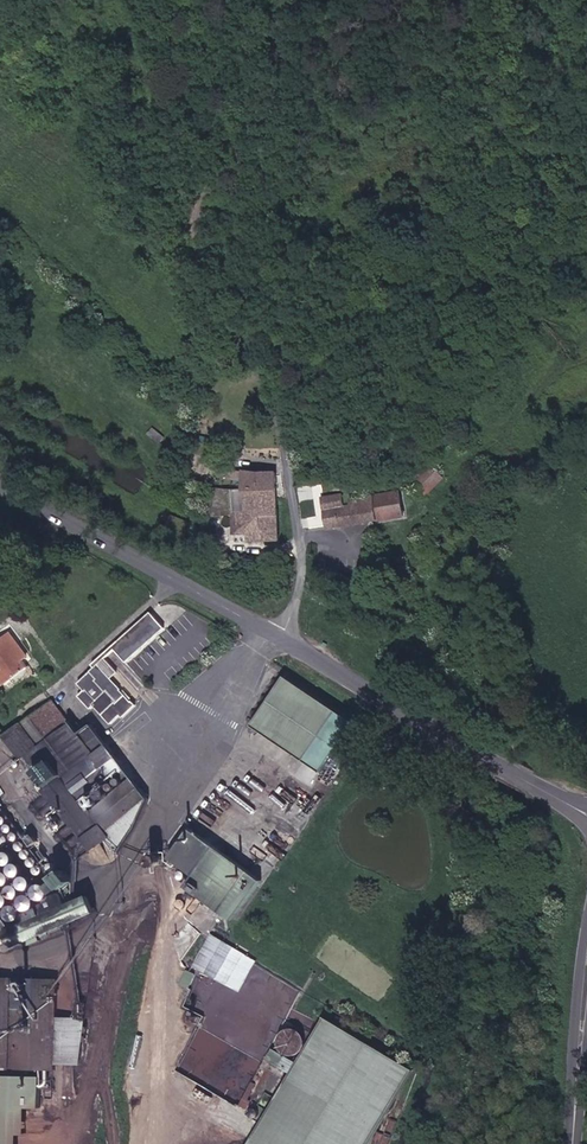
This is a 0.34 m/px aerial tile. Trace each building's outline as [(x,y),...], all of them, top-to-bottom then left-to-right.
[(213,446),(198,446),(198,461),(213,462),(213,446)] [(210,467),(210,485),(218,485),(218,478),(235,478),(235,467),(210,467)] [(250,470),(252,488),(253,509),(237,510),(236,488),(210,490),(211,499),(202,500),(203,517),(237,511),(238,532),(253,532),(253,540),(269,540),(286,540),(284,469),(250,470)] [(447,489),(433,469),(418,480),(430,500),(447,489)] [(335,545),(351,542),(349,526),(411,516),(407,487),(357,495),(349,496),(345,489),(328,492),(333,529),(335,545)] [(29,669),(35,665),(30,659),(19,642),(13,634),(0,643),(0,656),(1,657),(11,671),(3,678),(11,688),(32,674),(29,669)] [(129,716),(136,710),(141,706),(116,677),(121,672),(110,659),(100,667),(84,682),(90,690),(94,687),(104,700),(97,704),(114,724),(124,715),(126,713),(129,716)] [(343,710),(291,675),(258,724),(309,759),(343,710)] [(97,727),(90,732),(84,723),(77,728),(56,699),(27,721),(39,741),(25,753),(30,760),(26,763),(33,772),(44,763),(49,771),(42,776),(52,789),(98,845),(101,843),(114,832),(124,846),(143,822),(150,791),(136,775),(95,807),(89,799),(130,767),(111,742),(110,743),(97,727)] [(284,824),(299,834),(306,823),(291,813),(284,824)] [(197,831),(178,861),(203,878),(196,890),(231,913),(259,871),(197,831)] [(263,854),(279,863),(290,842),(274,833),(263,854)] [(30,942),(31,945),(101,916),(101,914),(92,897),(22,926),(30,942)] [(209,933),(192,966),(242,990),(258,957),(209,933)] [(192,988),(184,1006),(206,1015),(214,996),(192,987),(197,973),(186,969),(180,983),(192,988)] [(15,974),(0,973),(0,1065),(9,1066),(60,1070),(61,1063),(86,1064),(90,1018),(64,1016),(67,974),(15,974)] [(206,1016),(176,1069),(239,1104),(244,1095),(254,1101),(275,1064),(264,1058),(262,1062),(215,1035),(219,1029),(222,1025),(206,1016)] [(423,1068),(333,1017),(262,1143),(380,1143),(423,1068)] [(294,1078),(297,1072),(272,1059),(278,1048),(274,1046),(267,1058),(280,1065),(277,1070),(294,1078)] [(33,1133),(39,1133),(40,1107),(52,1107),(53,1084),(27,1084),(27,1073),(0,1073),(0,1143),(33,1143),(33,1133)]
